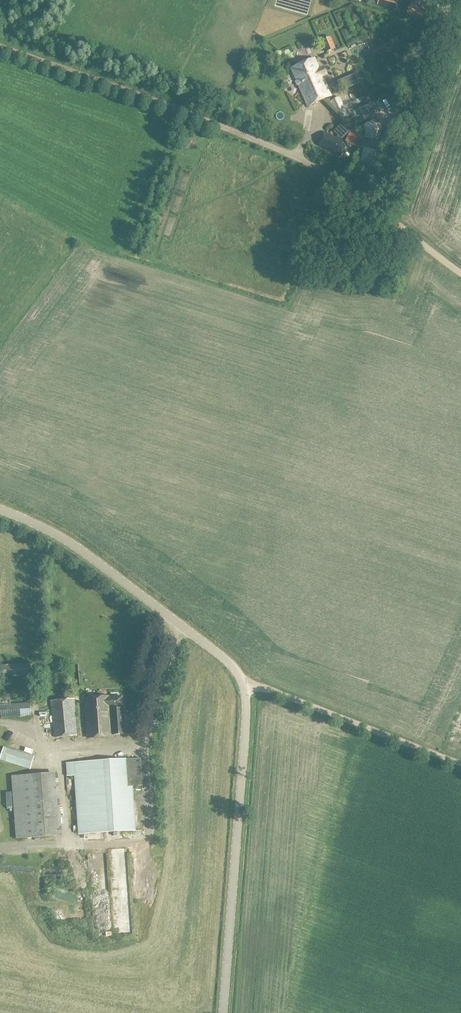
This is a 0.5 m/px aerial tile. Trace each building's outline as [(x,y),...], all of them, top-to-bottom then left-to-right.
[(396,11),(400,0),(379,0),(377,5),(396,11)] [(426,20),(430,5),(412,0),(411,0),(406,15),(426,20)] [(335,48),(331,37),(321,40),(326,52),(335,48)] [(415,58),(406,55),(404,64),(413,66),(415,58)] [(316,59),(304,64),(320,101),(331,96),(316,59)] [(320,101),(304,64),(292,70),(307,106),(320,101)] [(355,74),(337,81),(341,91),(359,83),(355,74)] [(344,90),(348,105),(358,102),(355,87),(344,90)] [(342,119),(349,116),(340,97),(329,102),(333,110),(337,114),(338,113),(342,119)] [(372,114),(368,106),(360,109),(364,117),(372,114)] [(383,129),(374,121),(364,125),(365,137),(377,139),(383,129)] [(324,132),(318,146),(340,157),(346,142),(324,132)] [(377,151),(364,148),(361,161),(374,164),(377,151)] [(28,663),(0,665),(1,677),(28,675),(28,663)] [(74,692),(52,694),(55,737),(77,735),(74,692)] [(122,696),(85,699),(88,738),(112,736),(112,734),(126,733),(123,705),(122,705),(122,696)] [(30,702),(0,705),(1,717),(31,715),(30,702)] [(5,748),(1,759),(30,769),(33,757),(5,748)] [(133,786),(143,786),(141,759),(66,763),(67,777),(74,776),(78,834),(136,830),(133,786)] [(58,773),(12,776),(16,839),(63,836),(58,773)]
